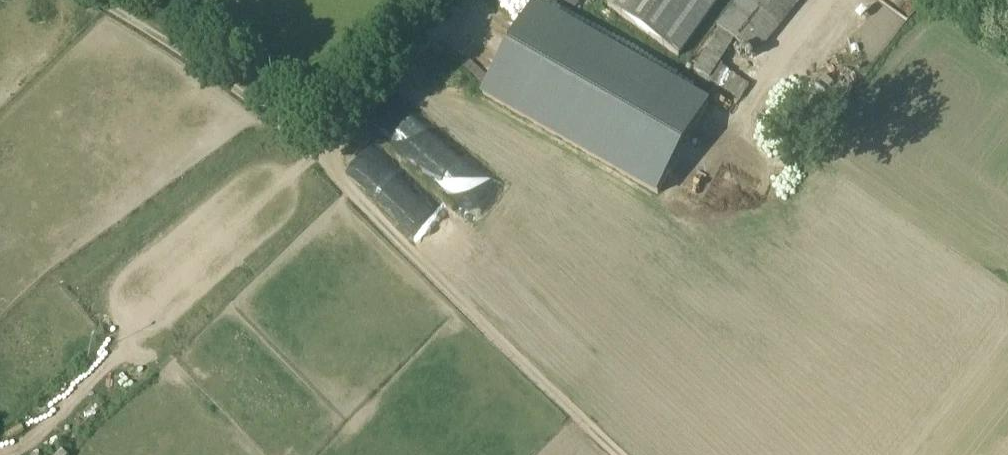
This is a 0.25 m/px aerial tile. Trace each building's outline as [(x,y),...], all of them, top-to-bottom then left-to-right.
[(679,57),(720,0),(614,0),(610,7),(679,57)] [(755,55),(800,0),(738,0),(717,26),(719,27),(694,69),(740,100),(751,84),(719,63),(734,38),(755,55)] [(658,194),(709,105),(534,5),(483,94),(658,194)]
